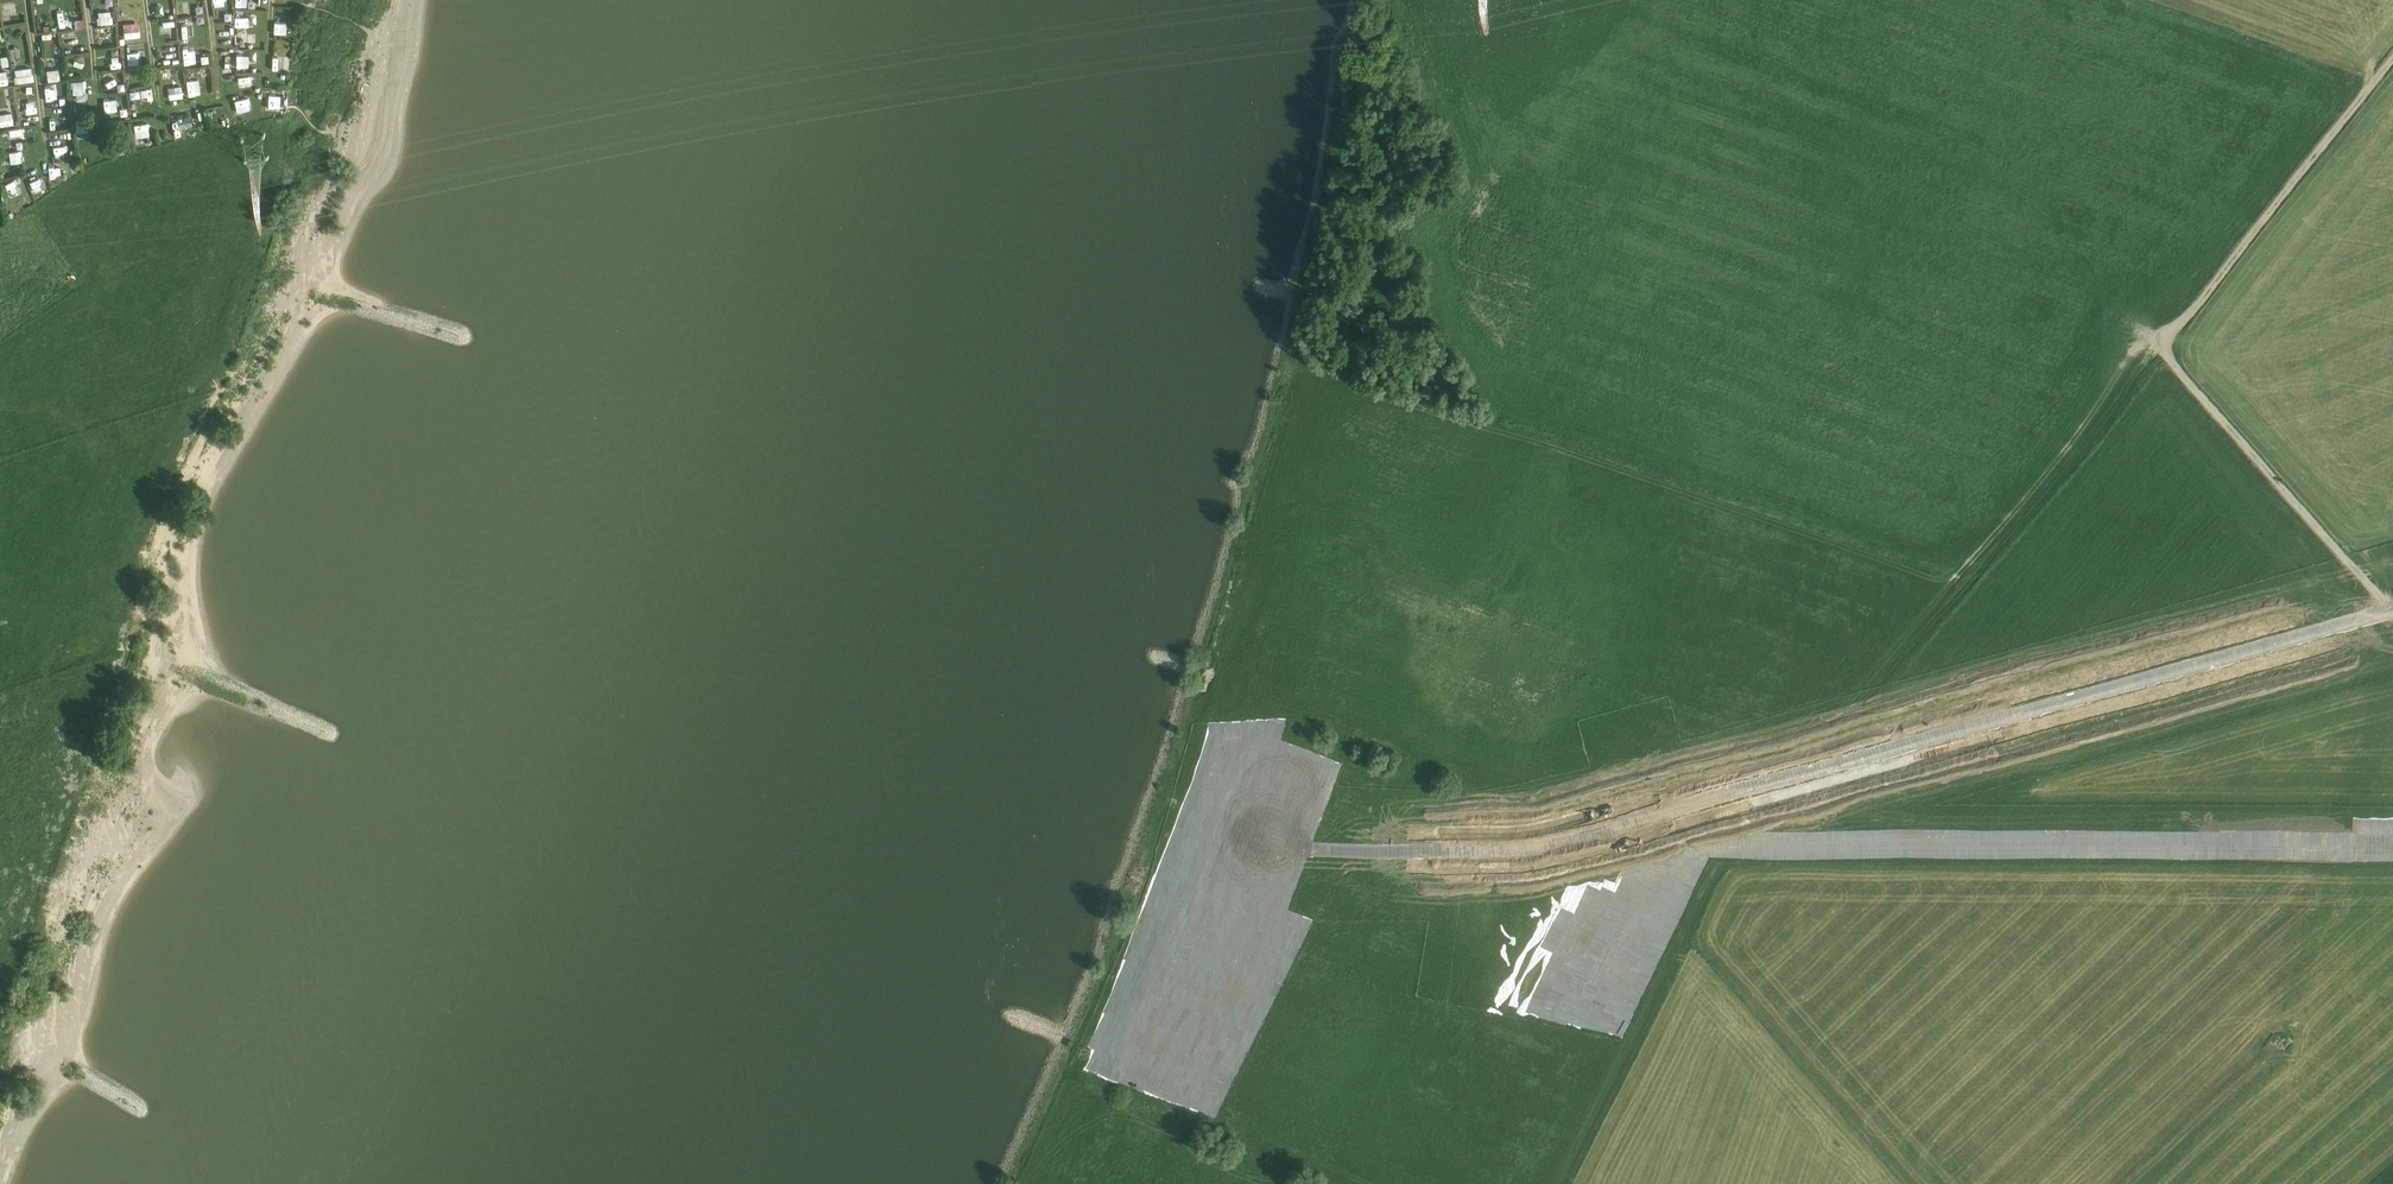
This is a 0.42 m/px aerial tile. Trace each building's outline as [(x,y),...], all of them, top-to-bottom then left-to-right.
[(1,4),(2,11),(17,9),(17,2),(1,4)] [(112,21),(111,7),(99,8),(100,22),(112,21)] [(183,36),(194,35),(192,15),(180,17),(183,36)] [(235,16),(235,26),(249,26),(250,17),(235,16)] [(84,18),(75,20),(77,28),(86,27),(84,18)] [(64,31),(65,43),(78,42),(77,30),(64,31)] [(236,46),(248,46),(248,34),(236,34),(236,46)] [(126,63),(142,64),(142,51),(127,51),(126,63)] [(121,55),(107,56),(108,67),(122,66),(121,55)] [(162,64),(162,77),(173,77),(173,64),(162,64)] [(32,67),(14,69),(16,83),(34,81),(32,67)] [(48,81),(61,79),(59,68),(46,70),(48,81)] [(103,77),(104,87),(116,86),(115,75),(103,77)] [(71,80),(72,94),(87,93),(87,79),(71,80)] [(198,81),(186,83),(189,96),(200,94),(198,81)] [(168,98),(183,97),(182,85),(168,86),(168,98)] [(119,97),(111,97),(111,111),(119,111),(119,97)] [(234,99),(235,112),(249,110),(248,98),(234,99)] [(14,124),(12,112),(0,114),(0,122),(1,126),(14,124)] [(189,116),(178,118),(181,131),(192,129),(189,116)] [(76,120),(76,131),(88,131),(88,119),(76,120)] [(19,130),(9,131),(10,138),(21,137),(19,130)] [(21,151),(7,152),(8,162),(22,162),(21,151)] [(50,177),(62,176),(61,166),(49,167),(50,177)] [(32,182),(35,193),(47,189),(44,178),(32,182)] [(5,185),(11,196),(19,192),(13,180),(5,185)]
